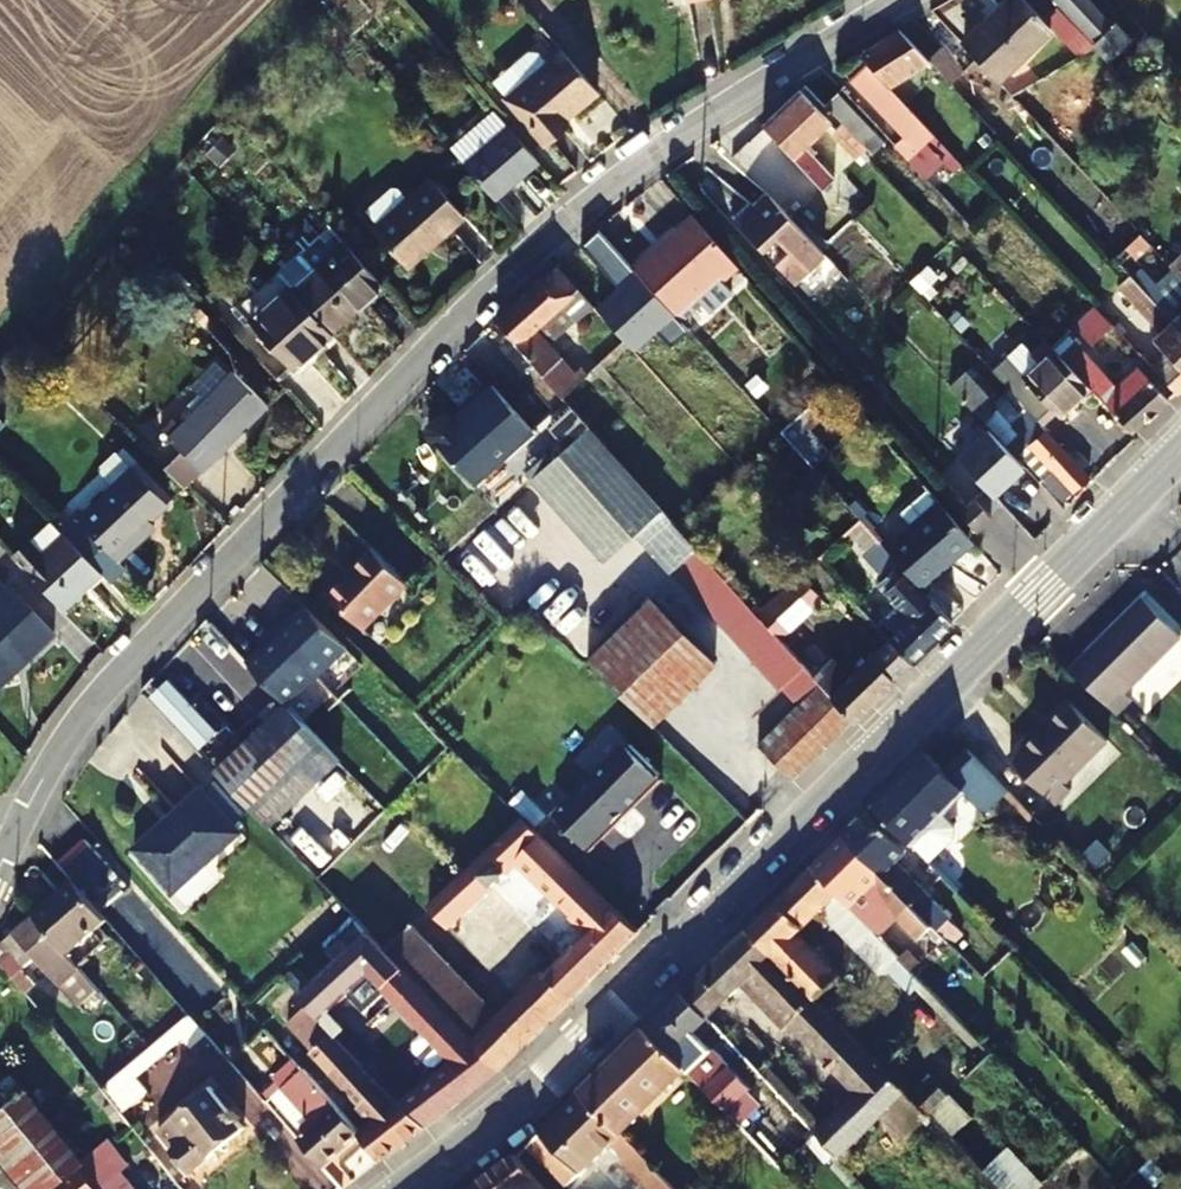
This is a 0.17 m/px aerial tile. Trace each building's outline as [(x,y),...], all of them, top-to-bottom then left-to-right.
[(1059,7),(1044,21),(1025,0),(1014,0),(996,18),(993,16),(963,44),(998,81),(1052,30),(1079,59),(1097,48),(1059,7)] [(1059,7),(1097,48),(1109,61),(1131,41),(1117,24),(1113,27),(1087,0),(1053,0),(1059,7)] [(928,61),(899,31),(859,55),(867,64),(887,86),(928,61)] [(944,49),(931,61),(952,83),(964,71),(944,49)] [(521,86),(506,99),(545,142),(567,125),(562,120),(597,89),(563,50),(547,64),(537,53),(529,52),(512,67),(512,75),(521,86)] [(919,171),(934,158),(940,164),(951,154),(887,86),(867,64),(850,80),(903,138),(894,146),(919,171)] [(805,150),(831,126),(799,93),(763,126),(767,131),(786,151),(823,191),(834,181),(813,158),(805,150)] [(874,134),(837,94),(823,105),(839,122),(860,145),(874,134)] [(208,131),(219,141),(238,121),(226,109),(208,131)] [(510,129),(493,110),(449,147),(466,166),(510,129)] [(829,132),(835,138),(856,162),(867,151),(860,145),(839,122),(833,128),(829,132)] [(805,150),(813,158),(835,138),(829,132),(833,128),(831,126),(805,150)] [(539,161),(510,129),(466,166),(494,200),(539,161)] [(786,151),(767,131),(744,152),(763,174),(786,151)] [(938,191),(963,167),(951,154),(940,164),(926,178),(938,191)] [(431,179),(409,199),(399,187),(392,187),(372,205),(369,202),(363,208),(363,213),(376,228),(374,231),(408,270),(465,217),(431,179)] [(771,196),(759,207),(742,224),(795,281),(825,254),(771,196)] [(734,215),(742,224),(759,207),(752,199),(734,215)] [(719,277),(724,282),(740,269),(695,217),(678,232),(680,235),(660,252),(657,249),(634,268),(639,272),(676,314),(719,277)] [(1173,271),(1156,287),(1132,262),(1151,246),(1139,233),(1113,258),(1130,276),(1180,330),(1180,279),(1173,271)] [(344,241),(311,270),(293,287),(331,331),(383,284),(344,241)] [(634,268),(614,245),(599,258),(623,285),(639,272),(634,268)] [(289,284),(293,287),(311,270),(299,256),(280,273),(289,284)] [(1170,266),(1173,271),(1180,279),(1180,256),(1170,266)] [(495,321),(562,396),(589,374),(581,365),(573,371),(549,343),(576,320),(578,322),(594,306),(558,267),(495,321)] [(1167,355),(1152,369),(1178,398),(1180,395),(1180,330),(1130,276),(1117,287),(1162,335),(1155,341),(1167,355)] [(684,323),(727,286),(724,282),(719,277),(676,314),(684,323)] [(293,287),(289,284),(249,320),(292,370),(334,334),(331,331),(293,287)] [(1113,327),(1137,353),(1147,344),(1111,306),(1102,315),(1113,327)] [(1078,326),(1094,344),(1113,327),(1102,315),(1096,308),(1078,326)] [(1090,388),(1133,435),(1168,401),(1137,368),(1117,386),(1068,335),(1052,349),(1090,388)] [(1033,350),(1025,342),(1006,358),(1023,375),(1052,349),(1045,341),(1033,350)] [(1023,375),(1006,358),(992,371),(1008,389),(1038,420),(1052,408),(1060,416),(1090,388),(1052,349),(1023,375)] [(975,363),(967,372),(990,396),(998,389),(975,363)] [(990,396),(967,372),(961,378),(950,367),(940,377),(998,439),(1008,431),(994,416),(997,413),(985,401),(990,396)] [(183,452),(165,470),(173,478),(185,490),(269,407),(234,373),(180,426),(173,419),(163,429),(170,436),(168,437),(183,452)] [(473,483),(531,429),(491,385),(452,422),(447,416),(441,416),(428,428),(428,434),(473,483)] [(1012,441),(1065,500),(1091,477),(1038,420),(1008,389),(993,405),(1021,433),(1012,441)] [(530,479),(604,562),(663,509),(589,426),(530,479)] [(142,527),(150,521),(167,503),(133,466),(131,468),(115,453),(98,471),(112,487),(78,520),(87,530),(79,538),(95,556),(89,560),(100,573),(110,582),(125,567),(119,560),(148,533),(142,527)] [(887,551),(922,589),(942,571),(936,564),(969,537),(928,490),(901,514),(914,526),(887,551)] [(961,512),(977,530),(993,517),(976,499),(961,512)] [(1055,521),(1039,504),(1018,525),(1034,541),(1055,521)] [(857,517),(846,528),(869,556),(882,546),(857,517)] [(155,527),(150,521),(142,527),(148,533),(155,527)] [(89,560),(63,534),(42,555),(30,543),(14,558),(63,609),(100,573),(89,560)] [(969,537),(936,564),(942,571),(974,544),(969,537)] [(798,705),(758,745),(792,781),(852,721),(752,610),(695,546),(668,571),(777,691),(781,687),(798,705)] [(882,546),(869,556),(864,560),(885,584),(879,588),(898,611),(883,624),(894,636),(889,641),(909,665),(952,622),(922,589),(887,551),(882,546)] [(356,566),(360,571),(332,597),(365,629),(409,586),(372,551),(356,566)] [(803,565),(827,593),(837,583),(814,556),(803,565)] [(909,665),(889,641),(848,679),(814,641),(818,638),(799,617),(821,597),(797,570),(752,610),(852,721),(909,665)] [(9,588),(0,596),(0,684),(53,634),(9,588)] [(717,665),(651,597),(589,657),(654,725),(717,665)] [(1118,717),(1134,702),(1126,694),(1180,640),(1180,636),(1145,600),(1073,672),(1118,717)] [(289,705),(349,648),(309,609),(293,624),(288,619),(262,644),(267,649),(250,665),(289,705)] [(218,773),(271,828),(342,761),(289,706),(218,773)] [(1026,745),(1011,759),(1058,806),(1074,792),(1067,786),(1110,743),(1074,707),(1030,748),(1026,745)] [(612,763),(630,745),(626,741),(608,758),(612,763)] [(660,774),(630,745),(612,763),(608,758),(552,815),(586,848),(611,824),(615,828),(634,808),(630,804),(660,774)] [(928,756),(875,807),(930,863),(953,841),(954,830),(942,818),(965,795),(984,813),(1009,791),(969,749),(943,772),(928,756)] [(761,797),(727,763),(709,780),(742,815),(761,797)] [(664,778),(660,774),(630,804),(634,808),(664,778)] [(174,894),(242,833),(203,788),(173,815),(177,819),(168,827),(164,823),(134,850),(174,894)] [(921,917),(937,933),(949,921),(953,919),(896,862),(907,851),(869,813),(844,838),(921,917)] [(612,905),(566,859),(525,820),(430,908),(451,931),(524,863),(592,932),(549,975),(544,971),(498,1015),(412,925),(386,949),(502,1071),(641,932),(612,905)] [(615,828),(611,824),(586,848),(590,853),(615,828)] [(921,917),(844,838),(814,868),(838,894),(868,925),(887,907),(908,929),(921,917)] [(84,888),(108,868),(84,843),(61,863),(84,888)] [(115,877),(108,868),(84,888),(92,896),(115,877)] [(839,978),(797,933),(838,894),(814,868),(781,899),(750,930),(785,964),(818,998),(839,978)] [(34,915),(68,954),(108,920),(74,881),(34,915)] [(68,954),(34,915),(4,941),(27,966),(36,958),(79,1008),(99,989),(68,954)] [(955,951),(967,939),(949,921),(937,933),(955,951)] [(833,1100),(816,1118),(810,1125),(817,1134),(840,1158),(908,1092),(818,998),(785,964),(750,930),(685,993),(709,1017),(749,978),(859,1091),(842,1109),(833,1100)] [(371,974),(456,1063),(400,1103),(421,1131),(502,1071),(386,949),(371,933),(300,996),(307,1003),(336,1034),(346,1025),(331,1011),(371,974)] [(35,986),(12,960),(4,967),(27,995),(35,986)] [(696,1079),(727,1112),(749,1090),(752,1087),(730,1066),(728,1068),(693,1031),(709,1017),(685,993),(648,1030),(696,1079)] [(359,1109),(372,1124),(360,1134),(382,1160),(421,1131),(400,1103),(336,1034),(307,1003),(286,1024),(362,1106),(359,1109)] [(208,1033),(191,1014),(103,1089),(121,1113),(141,1097),(130,1085),(184,1040),(192,1048),(208,1033)] [(688,1085),(696,1079),(648,1030),(585,1091),(624,1133),(681,1078),(688,1085)] [(734,1045),(760,1073),(766,1067),(775,1058),(748,1032),(734,1045)] [(294,1060),(277,1075),(279,1078),(287,1086),(284,1089),(301,1107),(289,1118),(305,1137),(302,1140),(323,1165),(360,1134),(294,1060)] [(816,1118),(766,1067),(760,1073),(810,1125),(816,1118)] [(265,1091),(289,1118),(301,1107),(284,1089),(287,1086),(279,1078),(265,1091)] [(214,1088),(158,1132),(190,1171),(246,1128),(241,1121),(244,1118),(233,1106),(230,1108),(214,1088)] [(81,1159),(24,1090),(20,1094),(76,1163),(81,1159)] [(758,1098),(749,1090),(727,1112),(735,1120),(758,1098)] [(624,1133),(585,1091),(528,1148),(567,1188),(612,1145),(638,1173),(636,1175),(650,1188),(673,1188),(624,1133)] [(76,1163),(20,1094),(14,1099),(0,1110),(0,1188),(51,1188),(79,1168),(76,1163)] [(118,1174),(128,1165),(107,1138),(81,1159),(76,1163),(79,1168),(97,1188),(99,1188),(118,1174)] [(1006,1150),(984,1171),(1002,1188),(1040,1188),(1042,1186),(1006,1150)] [(517,1152),(470,1188),(549,1188),(517,1152)] [(79,1168),(51,1188),(97,1188),(79,1168)] [(118,1174),(99,1188),(130,1188),(118,1174)]
